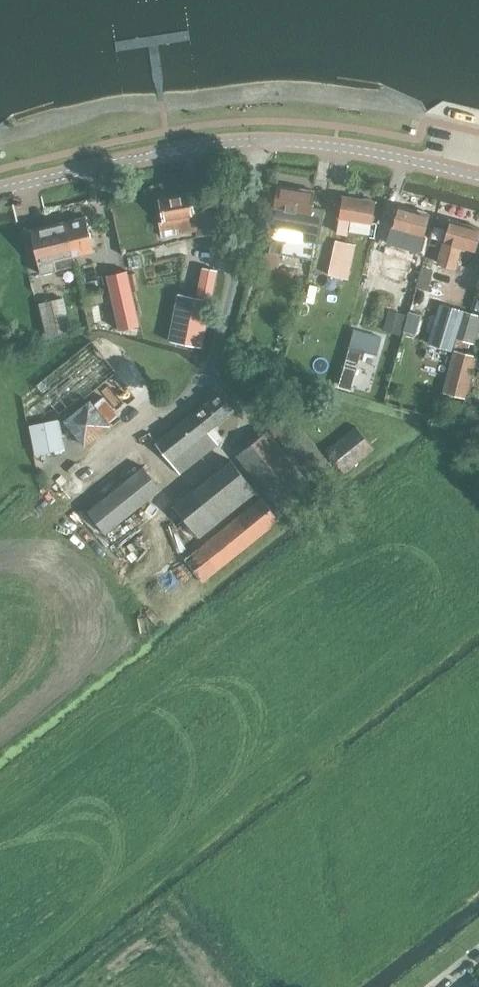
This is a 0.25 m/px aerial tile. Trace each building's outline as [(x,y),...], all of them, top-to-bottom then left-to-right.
[(272,226),(271,234),(284,236),(281,253),(308,257),(312,240),(319,242),(325,208),(310,206),(313,191),(279,186),(275,208),(272,226)] [(160,198),(164,222),(177,219),(177,221),(178,221),(179,229),(195,226),(197,234),(222,229),(217,200),(193,205),(190,192),(160,198)] [(376,201),(342,195),(336,232),(374,238),(376,222),(372,222),(376,201)] [(391,227),(424,236),(430,214),(398,205),(391,227)] [(86,217),(65,222),(76,266),(73,255),(94,250),(86,217)] [(475,251),(478,239),(478,227),(449,219),(437,263),(455,268),(461,247),(475,251)] [(65,222),(45,226),(31,230),(41,274),(76,266),(65,222)] [(351,268),(356,245),(356,244),(335,239),(330,264),(351,268)] [(384,274),(402,279),(407,259),(390,254),(384,274)] [(127,270),(106,275),(117,328),(139,323),(127,270)] [(202,347),(213,289),(198,286),(196,297),(178,293),(169,340),(202,347)] [(64,297),(40,302),(48,334),(71,328),(64,297)] [(464,311),(440,303),(427,342),(451,350),(455,338),(464,311)] [(98,304),(88,306),(90,320),(100,319),(98,304)] [(402,336),(414,340),(422,315),(410,311),(402,336)] [(478,327),(478,315),(464,311),(455,338),(474,344),(478,327)] [(349,345),(338,385),(350,388),(361,348),(349,345)] [(456,351),(445,392),(466,398),(477,357),(456,351)] [(208,431),(235,410),(219,390),(155,441),(181,473),(218,444),(208,431)] [(85,445),(111,424),(90,398),(63,419),(85,445)] [(290,411),(268,429),(313,485),(335,467),(290,411)] [(59,418),(28,424),(34,453),(65,448),(59,418)] [(343,473),(374,449),(356,425),(325,450),(343,473)] [(281,511),(313,485),(268,429),(235,455),(281,511)] [(231,458),(118,548),(144,581),(257,490),(231,458)] [(143,465),(87,510),(105,533),(162,488),(143,465)] [(261,496),(184,558),(203,581),(280,519),(261,496)] [(478,981),(476,978),(465,986),(478,986),(478,981)]
